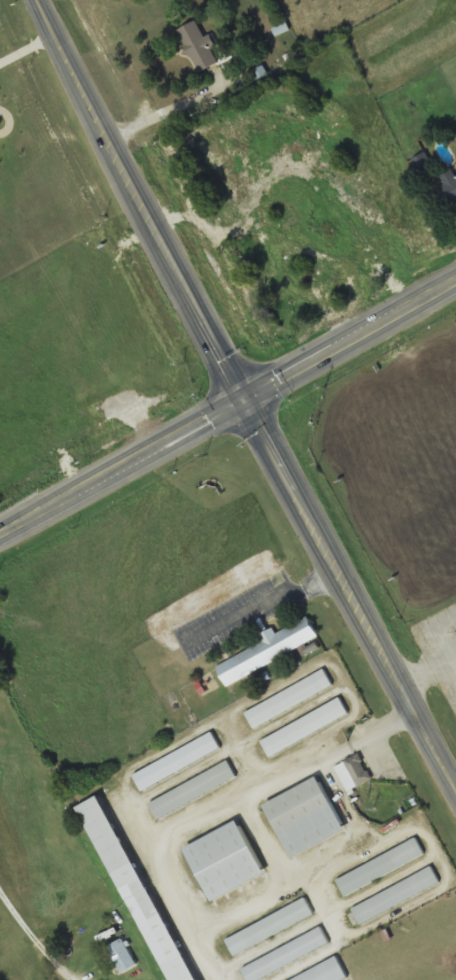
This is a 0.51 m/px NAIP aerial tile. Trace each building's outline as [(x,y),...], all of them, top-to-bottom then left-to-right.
[(204,37),(197,21),(179,29),(196,73),(219,63),(208,36),(204,37)] [(455,201),(455,177),(452,170),(437,177),(450,204),(455,201)] [(260,639),(263,644),(216,666),(225,685),(319,640),(307,616),(260,639)] [(333,689),(325,672),(244,710),(252,727),(333,689)] [(349,717),(341,700),(260,739),(268,755),(349,717)] [(132,773),(140,790),(221,751),(213,735),(132,773)] [(372,779),(358,754),(334,768),(348,793),(372,779)] [(237,780),(229,763),(148,802),(156,819),(237,780)] [(292,859),(346,833),(319,778),(265,804),(292,859)] [(82,806),(167,979),(194,979),(104,795),(82,806)] [(265,876),(239,822),(186,848),(212,902),(265,876)] [(425,859),(417,841),(335,878),(343,895),(425,859)] [(351,907),(358,924),(440,887),(433,870),(351,907)] [(314,918),(306,901),(225,938),(233,956),(314,918)] [(322,930),(241,968),(247,979),(260,979),(330,947),(322,930)] [(136,965),(123,940),(107,948),(121,974),(136,965)] [(338,960),(292,979),(347,979),(338,960)]
